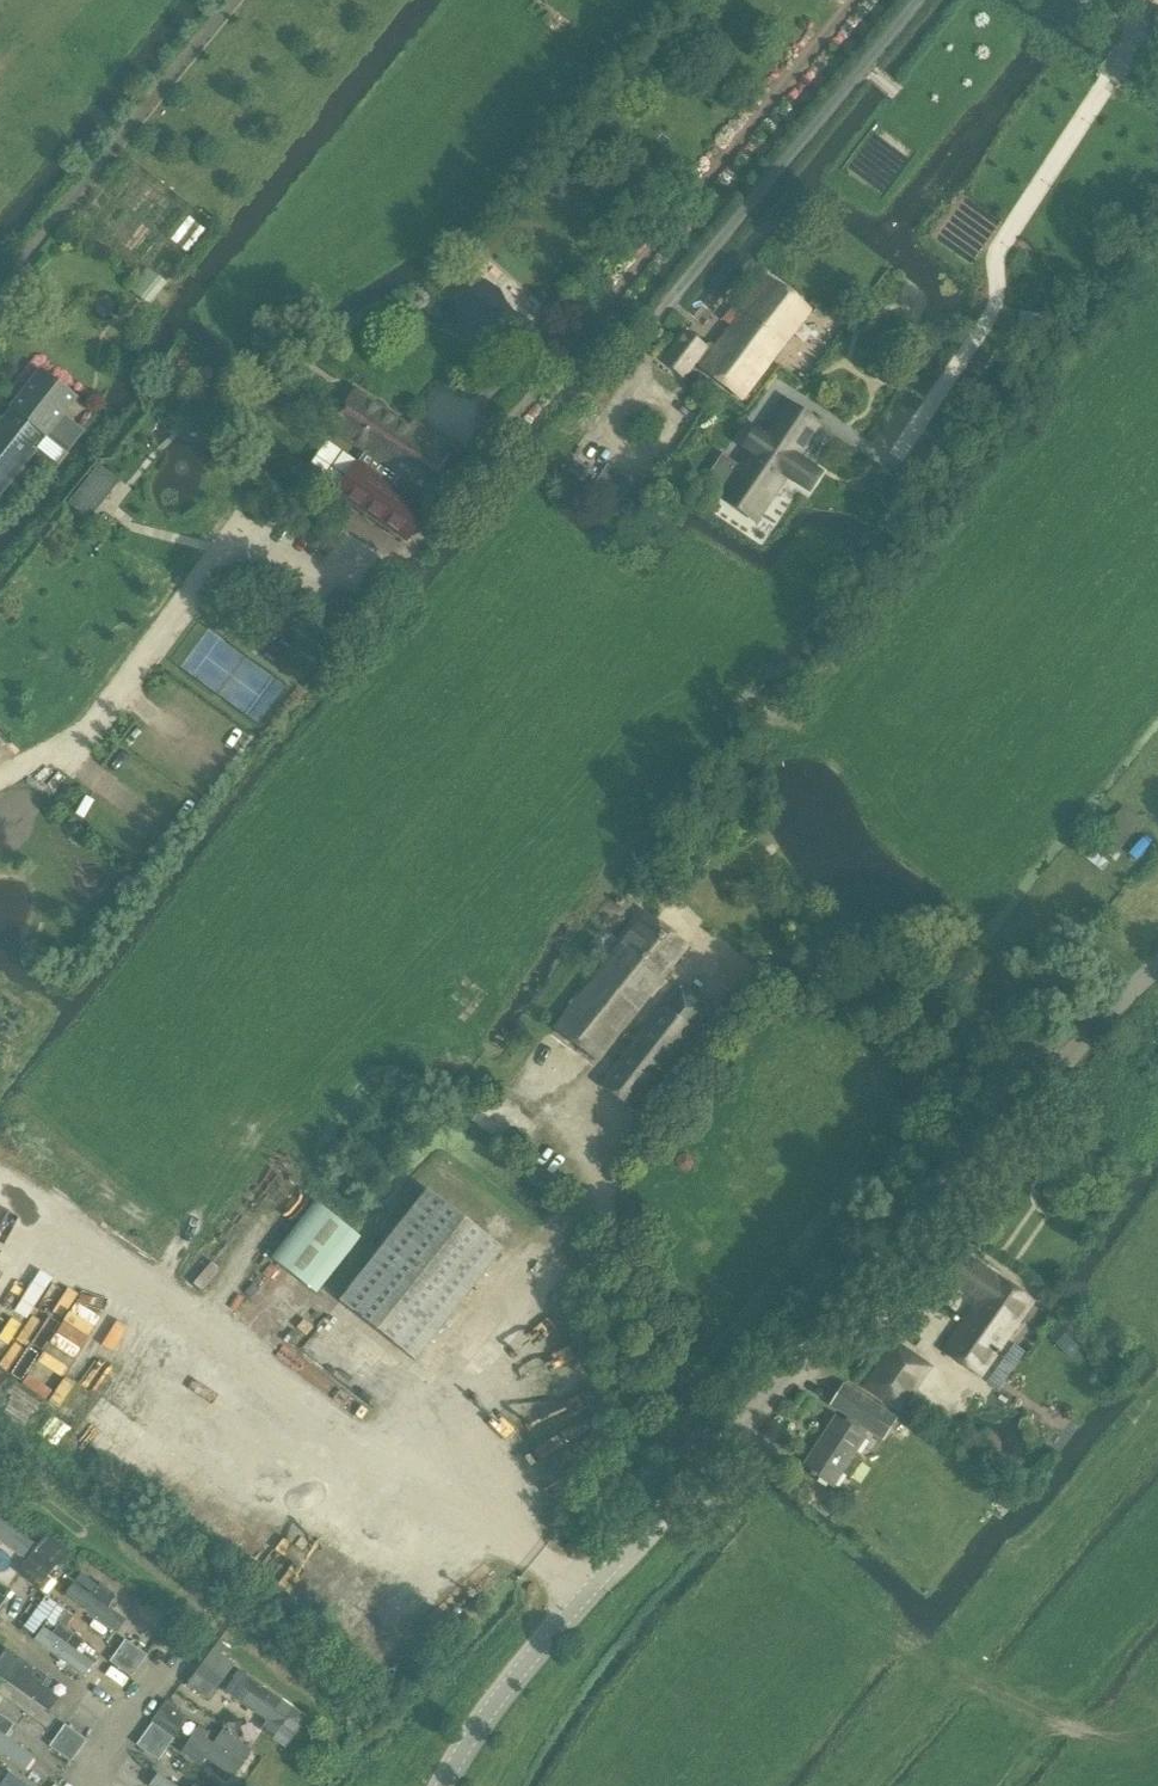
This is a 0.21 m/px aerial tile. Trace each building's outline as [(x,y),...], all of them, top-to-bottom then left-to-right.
[(145,270),(132,287),(151,302),(164,284),(145,270)] [(810,311),(768,280),(716,347),(700,367),(741,400),(810,311)] [(686,332),(662,361),(683,378),(695,363),(700,367),(716,347),(711,344),(706,344),(704,347),(686,332)] [(0,424),(0,495),(37,448),(55,463),(56,464),(66,452),(78,437),(82,431),(63,416),(76,399),(40,370),(11,407),(13,408),(0,424)] [(326,440),(304,472),(336,493),(407,542),(428,511),(393,486),(399,476),(437,502),(467,456),(420,424),(415,431),(355,390),(329,428),(364,451),(357,462),(326,440)] [(741,469),(731,484),(765,508),(776,491),(777,491),(778,489),(787,476),(806,489),(817,473),(798,460),(799,458),(807,445),(808,446),(809,444),(819,428),(819,429),(820,427),(783,402),(782,403),(782,404),(772,419),(771,420),(771,421),(763,432),(762,434),(762,433),(761,434),(758,433),(747,449),(750,451),(741,465),(741,464),(739,467),(741,469)] [(722,456),(702,486),(719,497),(721,499),(731,484),(741,469),(739,467),(722,456)] [(101,467),(70,503),(88,518),(118,481),(101,467)] [(1124,807),(1093,844),(1112,859),(1142,822),(1124,807)] [(646,913),(554,1029),(597,1062),(688,946),(646,913)] [(602,1086),(630,1109),(709,1008),(680,986),(602,1086)] [(339,1302),(415,1362),(503,1250),(427,1190),(339,1302)] [(316,1202),(271,1260),(316,1295),(361,1237),(316,1202)] [(996,1277),(961,1253),(944,1278),(978,1301),(943,1351),(942,1352),(980,1378),(1033,1302),(996,1276),(996,1277)] [(895,1344),(866,1387),(901,1412),(931,1368),(895,1344)] [(844,1385),(830,1406),(848,1417),(844,1423),(835,1417),(802,1467),(811,1473),(809,1475),(814,1478),(815,1476),(833,1487),(869,1432),(882,1440),(896,1419),(844,1385)] [(22,1560),(33,1544),(0,1522),(0,1544),(22,1560)] [(18,1573),(39,1589),(67,1551),(46,1536),(18,1573)] [(81,1573),(76,1581),(92,1593),(98,1586),(81,1573)] [(77,1586),(68,1598),(118,1634),(127,1621),(111,1610),(119,1599),(102,1587),(94,1598),(77,1586)] [(47,1631),(39,1642),(87,1676),(96,1664),(80,1653),(88,1643),(62,1625),(54,1636),(47,1631)] [(126,1640),(118,1651),(139,1666),(147,1655),(126,1640)] [(187,1685),(208,1699),(233,1664),(213,1649),(187,1685)] [(0,1660),(0,1678),(50,1714),(60,1701),(43,1688),(48,1681),(7,1651),(0,1660)] [(139,1666),(118,1651),(110,1662),(131,1678),(139,1666)] [(250,1680),(234,1701),(267,1725),(262,1733),(286,1750),(307,1720),(250,1680)] [(159,1714),(152,1723),(174,1739),(181,1729),(159,1714)] [(26,1775),(37,1759),(8,1738),(16,1728),(0,1716),(0,1757),(26,1775)] [(152,1723),(144,1734),(166,1750),(174,1739),(152,1723)] [(65,1725),(57,1736),(79,1751),(87,1740),(65,1725)] [(199,1727),(185,1746),(232,1780),(252,1753),(224,1732),(214,1746),(206,1740),(210,1735),(199,1727)] [(322,1733),(311,1733),(312,1747),(324,1747),(326,1747),(325,1733),(322,1733)] [(166,1750),(144,1734),(136,1745),(158,1761),(166,1750)] [(79,1751),(57,1736),(49,1747),(71,1762),(79,1751)] [(10,1774),(1,1785),(27,1785),(10,1774)] [(153,1785),(175,1785),(160,1775),(153,1785)]
